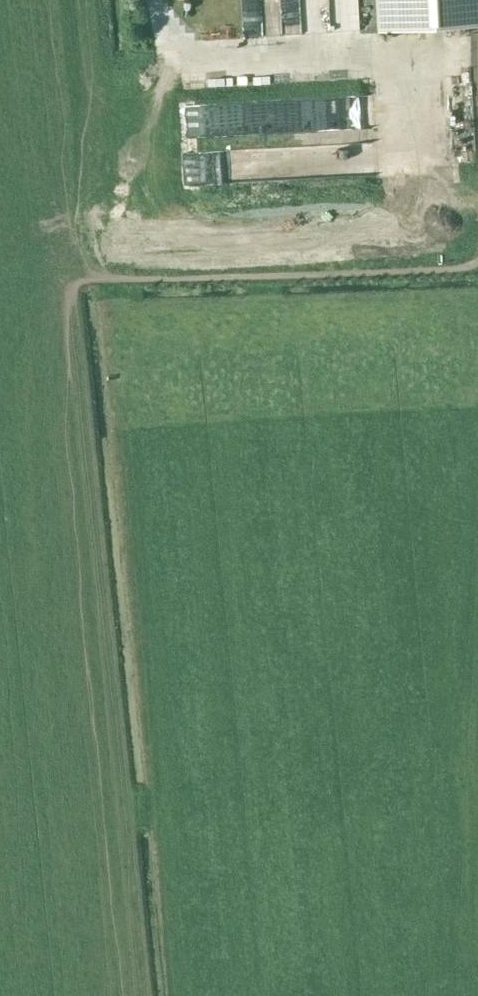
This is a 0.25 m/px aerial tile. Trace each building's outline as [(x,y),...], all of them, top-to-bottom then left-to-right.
[(383,29),(477,23),(477,0),(381,0),(383,29)]
